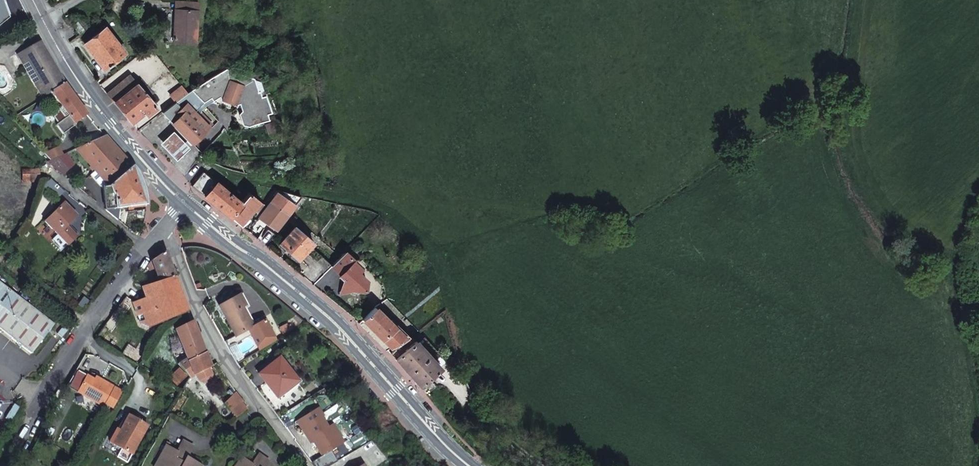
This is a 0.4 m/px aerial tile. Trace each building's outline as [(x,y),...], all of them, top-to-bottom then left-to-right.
[(13,14),(6,0),(0,0),(0,24),(13,14)] [(196,43),(198,2),(175,1),(174,43),(196,43)] [(80,34),(84,30),(78,22),(73,26),(80,34)] [(104,69),(125,53),(105,27),(100,31),(94,24),(78,36),(84,44),(104,69)] [(49,57),(40,41),(22,51),(47,94),(51,92),(64,83),(49,57)] [(148,56),(154,52),(150,46),(144,51),(148,56)] [(16,54),(41,98),(47,94),(22,51),(16,54)] [(192,90),(202,102),(205,100),(206,103),(219,94),(222,98),(240,100),(243,109),(240,113),(244,123),(266,116),(264,111),(268,109),(263,94),(259,95),(257,89),(255,90),(251,76),(225,68),(192,90)] [(149,99),(155,94),(141,77),(135,82),(130,76),(107,94),(115,103),(131,123),(144,113),(147,116),(157,108),(149,99)] [(64,83),(51,92),(69,114),(75,122),(87,114),(68,88),(64,83)] [(176,102),(188,93),(182,86),(171,96),(176,102)] [(176,102),(163,113),(193,144),(210,126),(198,115),(201,112),(198,109),(204,103),(202,102),(192,90),(188,93),(176,102)] [(75,122),(69,114),(57,124),(63,133),(76,123),(75,122)] [(105,134),(78,147),(110,183),(132,167),(105,134)] [(62,146),(47,153),(53,159),(65,153),(62,146)] [(65,153),(53,159),(51,160),(64,172),(75,163),(69,152),(65,153)] [(105,186),(105,210),(117,220),(119,209),(145,206),(143,191),(132,167),(110,183),(105,186)] [(23,181),(39,181),(39,170),(23,169),(23,181)] [(213,176),(206,170),(201,170),(190,184),(238,222),(249,207),(253,210),(262,200),(245,187),(236,197),(211,178),(213,176)] [(61,191),(48,181),(42,188),(55,199),(61,191)] [(298,196),(277,188),(265,202),(260,209),(255,215),(253,217),(245,228),(258,238),(264,242),(279,222),(298,196)] [(67,245),(75,237),(65,227),(67,224),(76,215),(63,202),(44,221),(67,245)] [(245,228),(253,217),(250,214),(242,225),(245,228)] [(313,237),(296,222),(279,241),(285,246),(287,245),(298,254),(313,237)] [(65,227),(75,237),(77,234),(67,224),(65,227)] [(353,260),(339,247),(334,253),(326,262),(335,269),(334,271),(341,277),(337,283),(342,288),(348,283),(351,286),(360,284),(360,273),(352,267),(354,265),(353,260)] [(159,282),(175,277),(165,250),(151,260),(159,282)] [(187,310),(175,277),(159,282),(155,283),(139,289),(142,298),(131,304),(142,330),(187,310)] [(55,323),(0,284),(0,330),(32,354),(51,328),(55,323)] [(271,341),(276,337),(264,317),(253,322),(250,323),(240,305),(244,303),(236,292),(218,303),(235,333),(246,327),(259,348),(267,343),(271,341)] [(387,344),(402,334),(373,305),(359,317),(387,344)] [(253,322),(264,317),(261,313),(251,319),(253,322)] [(203,352),(191,320),(173,329),(183,354),(184,357),(184,359),(203,352)] [(404,337),(387,352),(392,357),(405,372),(417,385),(436,367),(411,339),(408,342),(404,337)] [(176,362),(188,375),(190,374),(194,373),(207,367),(209,367),(203,352),(184,359),(184,357),(183,354),(176,362)] [(275,394),(294,380),(278,358),(259,373),(275,394)] [(68,383),(80,389),(88,374),(78,367),(68,383)] [(210,374),(207,367),(194,373),(197,379),(201,382),(208,379),(210,374)] [(107,403),(114,406),(121,394),(123,390),(102,378),(100,381),(94,377),(88,374),(80,389),(106,405),(107,403)] [(231,386),(226,393),(230,396),(235,391),(231,386)] [(236,393),(225,405),(237,414),(244,407),(240,402),(241,401),(236,393)] [(301,413),(292,419),(298,428),(301,426),(312,441),(319,452),(339,439),(326,422),(323,424),(315,415),(318,413),(312,406),(301,413)] [(120,432),(113,444),(132,454),(148,424),(130,414),(120,432)] [(312,441),(301,426),(298,428),(308,443),(312,441)] [(116,430),(110,443),(113,444),(120,432),(116,430)] [(202,465),(192,461),(191,464),(187,462),(194,448),(183,442),(177,453),(167,448),(158,465),(202,465)] [(242,458),(237,465),(266,465),(269,462),(258,454),(252,464),(242,458)]
